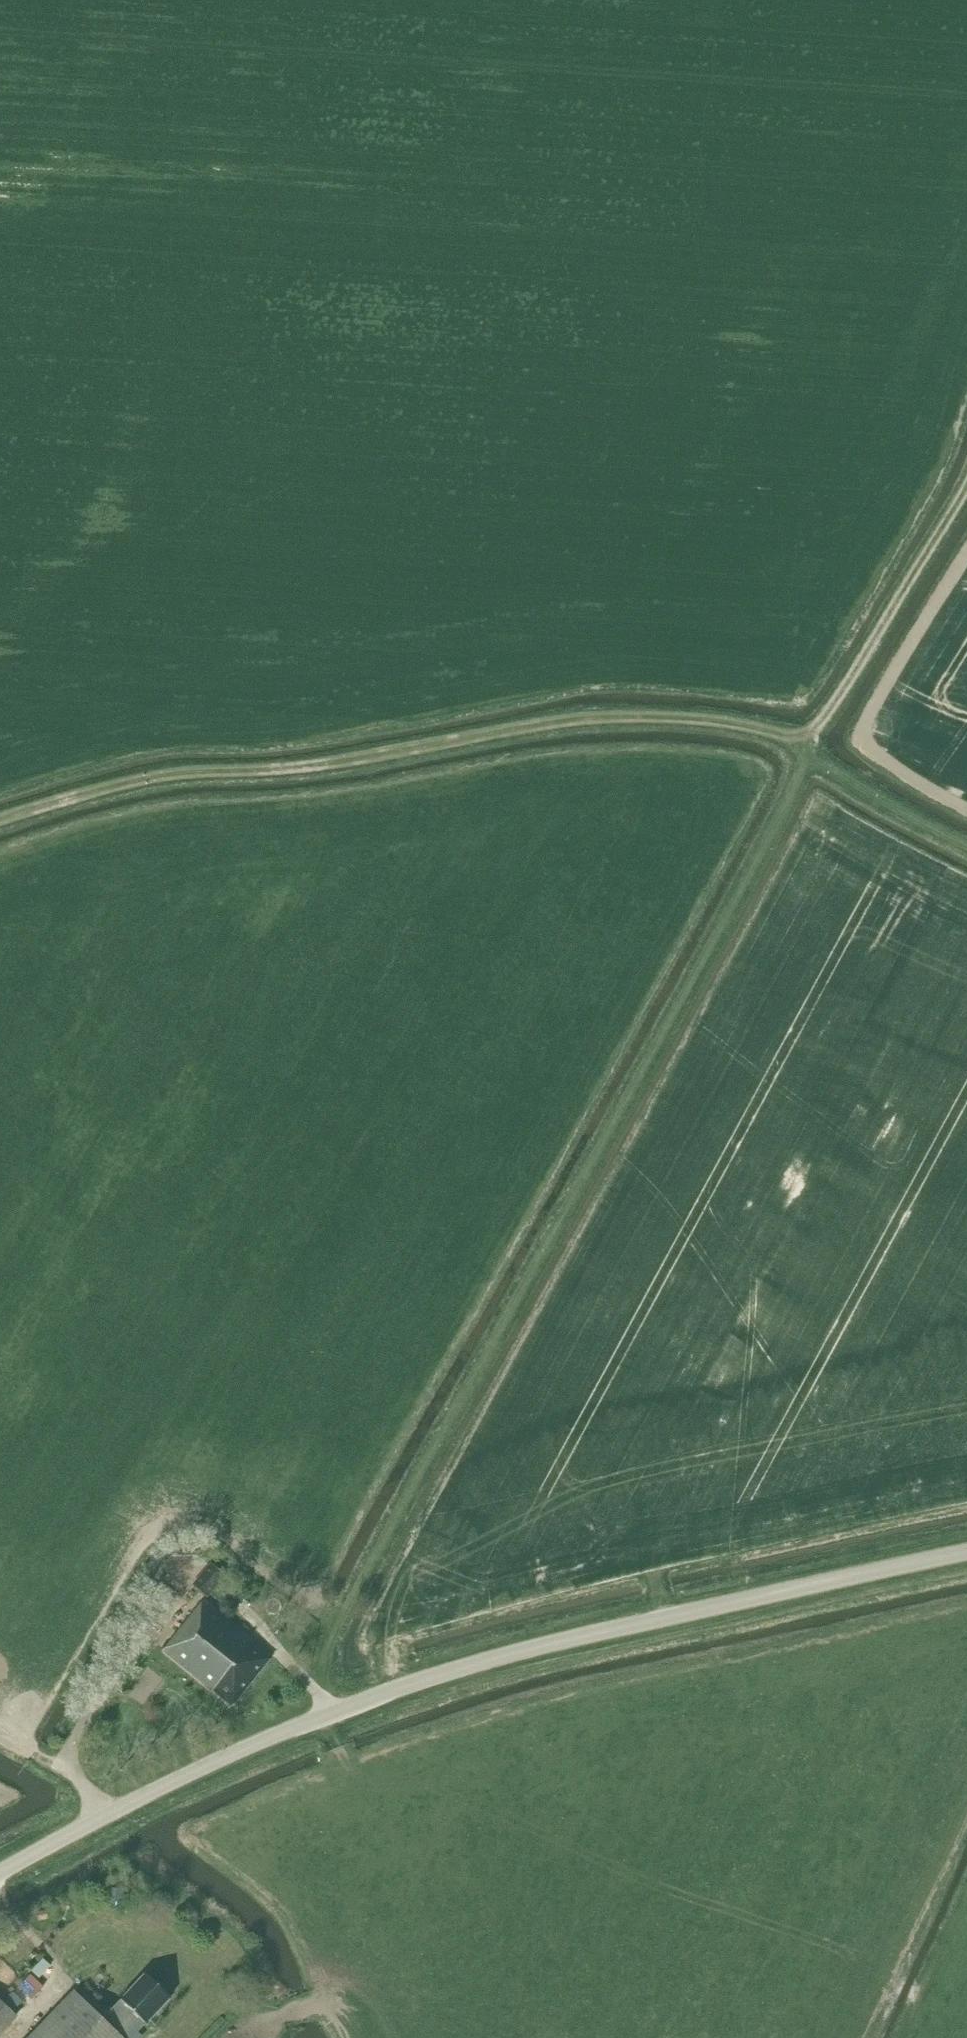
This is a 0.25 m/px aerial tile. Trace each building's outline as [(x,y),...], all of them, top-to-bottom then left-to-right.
[(164,1650),(232,1706),(272,1657),(204,1601),(164,1650)] [(171,1998),(146,1974),(109,2014),(104,2019),(75,1991),(29,2037),(132,2037),(171,1998)] [(19,2018),(0,2000),(0,2037),(19,2018)]
